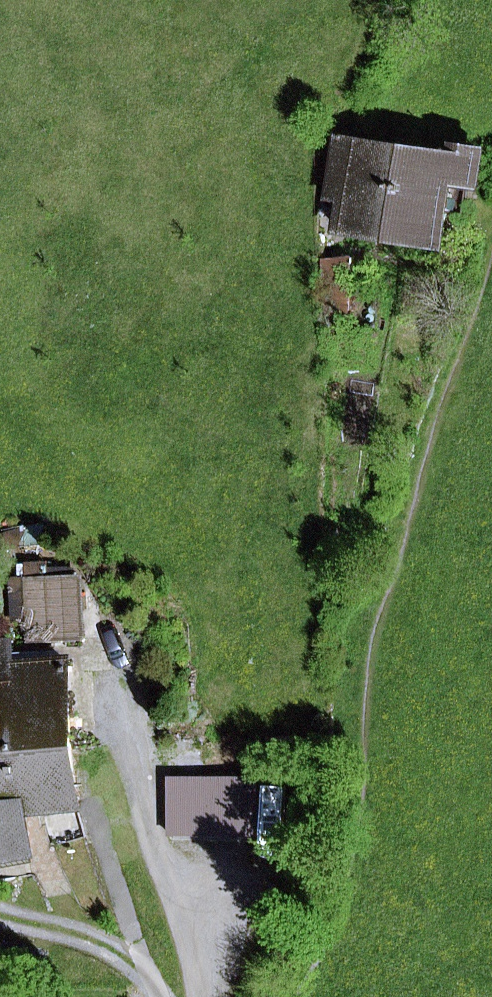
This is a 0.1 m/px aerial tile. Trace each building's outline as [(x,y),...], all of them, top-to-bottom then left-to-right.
[(348,200),(343,233),(393,240),(406,147),(338,137),(332,181),(350,183),(348,200)] [(480,185),(483,157),(406,147),(393,240),(443,247),(448,211),(452,181),(468,183),(480,185)] [(330,197),(348,200),(350,183),(332,181),(330,197)] [(448,211),(464,214),(468,183),(452,181),(448,211)] [(325,313),(351,312),(351,259),(324,259),(325,313)] [(31,638),(78,636),(76,580),(60,581),(59,564),(27,565),(28,577),(11,578),(13,621),(30,620),(31,638)] [(71,750),(65,660),(12,664),(10,641),(0,642),(0,754),(71,750)] [(74,800),(71,750),(0,754),(0,805),(13,804),(74,800)] [(170,835),(258,835),(258,779),(170,779),(170,835)] [(21,847),(13,804),(0,805),(0,851),(21,847)]
